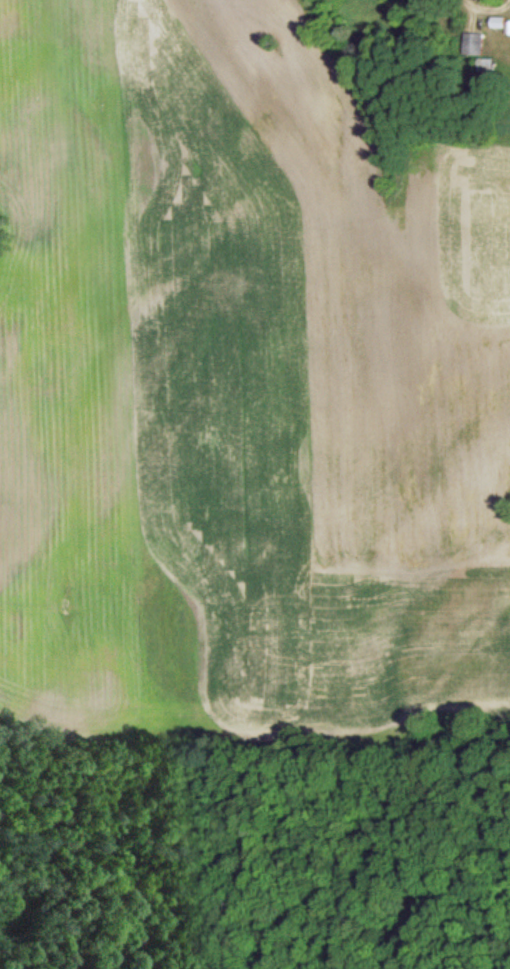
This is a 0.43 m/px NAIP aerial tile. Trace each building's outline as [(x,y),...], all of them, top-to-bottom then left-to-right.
[(483,56),(483,34),(464,33),(464,55),(483,56)]
